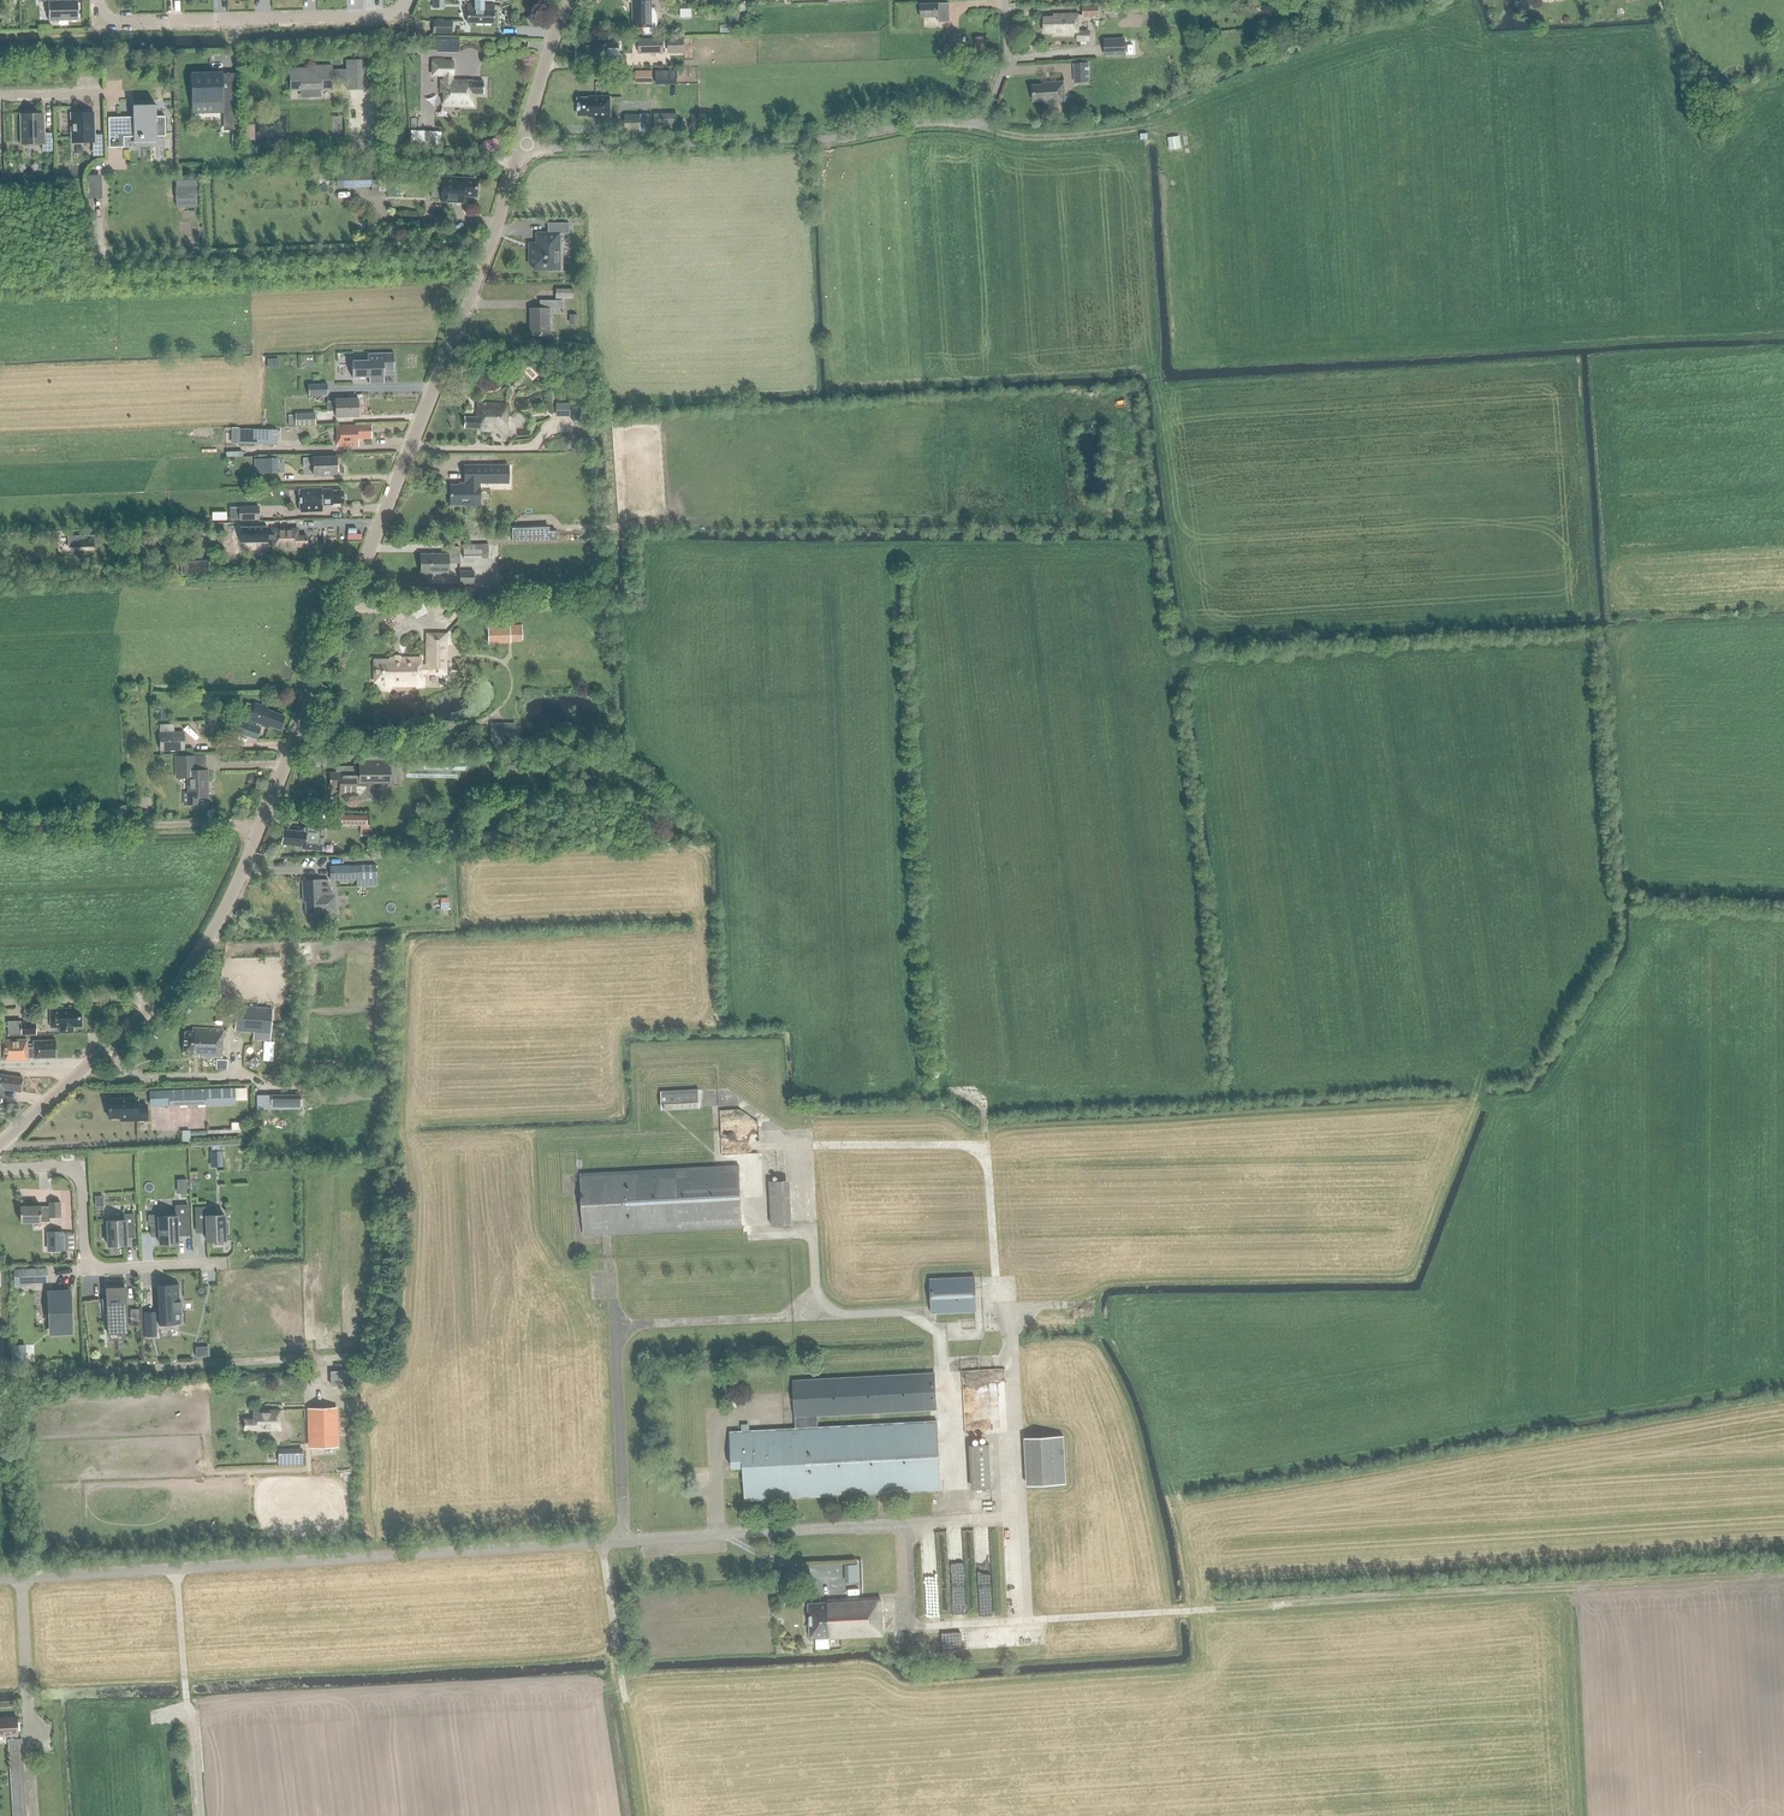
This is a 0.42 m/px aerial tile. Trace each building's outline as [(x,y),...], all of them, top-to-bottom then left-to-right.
[(57,0),(39,0),(39,2),(48,2),(48,20),(49,20),(77,19),(78,19),(77,0),(57,1),(57,0)] [(467,23),(494,23),(493,23),(494,5),(484,5),(484,0),(474,0),(474,5),(467,5),(467,23)] [(655,34),(657,25),(657,17),(654,8),(655,8),(655,7),(651,8),(651,0),(650,0),(633,1),(634,27),(644,27),(644,35),(643,35),(656,35),(656,34),(655,34)] [(920,4),(920,17),(939,17),(939,21),(950,21),(949,3),(920,4)] [(1138,13),(1137,5),(1123,6),(1123,14),(1138,13)] [(1083,7),(1084,17),(1098,17),(1098,7),(1083,7)] [(746,21),(745,9),(728,9),(729,21),(746,21)] [(1078,15),(1054,16),(1054,18),(1044,18),(1044,32),(1054,32),(1055,34),(1078,34),(1078,15)] [(434,21),(434,33),(452,34),(452,21),(434,21)] [(960,33),(950,33),(951,49),(961,49),(960,33)] [(671,53),(685,53),(685,38),(670,39),(671,53)] [(639,39),(639,53),(663,53),(663,39),(639,39)] [(1125,54),(1124,39),(1104,40),(1105,55),(1125,54)] [(619,48),(619,41),(577,42),(577,59),(608,58),(608,49),(619,48)] [(346,60),(347,69),(347,83),(347,89),(367,89),(366,59),(346,60)] [(453,61),(443,61),(443,59),(433,59),(433,74),(444,74),(444,80),(441,80),(441,91),(444,91),(444,105),(460,105),(460,104),(473,104),(473,93),(484,93),(484,81),(473,81),(452,80),(452,74),(453,74),(453,61)] [(1075,63),(1076,83),(1089,82),(1088,63),(1075,63)] [(311,71),(291,71),(291,69),(291,88),(309,88),(309,90),(309,96),(321,96),(321,90),(320,87),(332,87),(332,83),(331,69),(331,65),(311,66),(311,71)] [(676,70),(655,71),(655,85),(676,84),(676,70)] [(221,72),(192,73),(192,75),(193,105),(193,114),(223,113),(223,130),(227,130),(236,130),(235,88),(235,73),(221,74),(221,72)] [(1043,85),(1032,86),(1033,101),(1045,101),(1045,102),(1065,101),(1064,82),(1043,83),(1043,85)] [(588,117),(610,117),(610,96),(588,97),(588,98),(578,98),(578,116),(588,116),(588,117)] [(108,118),(109,148),(124,147),(123,137),(133,137),(134,144),(156,143),(156,136),(165,136),(165,116),(156,116),(155,105),(133,105),(133,117),(108,118)] [(77,113),(72,113),(72,143),(92,142),(93,156),(102,156),(102,135),(93,135),(92,112),(87,112),(87,111),(77,111),(77,113)] [(21,114),(22,144),(42,143),(42,151),(52,151),(51,133),(42,133),(42,114),(36,114),(36,112),(27,112),(27,114),(21,114)] [(677,114),(654,114),(654,130),(677,130),(677,114)] [(649,132),(650,115),(625,115),(625,131),(649,132)] [(410,131),(410,147),(440,148),(441,132),(410,131)] [(1181,138),(1168,139),(1170,152),(1182,150),(1181,138)] [(378,192),(377,171),(336,174),(336,189),(371,187),(371,192),(378,192)] [(457,181),(442,180),(441,202),(456,203),(456,201),(465,202),(466,196),(475,196),(475,194),(477,193),(477,190),(475,188),(476,186),(477,185),(477,182),(476,180),(476,178),(457,177),(457,181)] [(197,208),(196,193),(183,194),(184,209),(197,208)] [(559,269),(559,233),(569,233),(569,223),(548,223),(548,233),(537,233),(537,244),(529,244),(530,265),(534,265),(534,269),(559,269)] [(573,289),(555,288),(555,300),(573,300),(573,289)] [(540,301),(540,308),(529,309),(529,336),(548,335),(548,309),(563,309),(563,301),(540,301)] [(578,314),(569,314),(568,323),(577,324),(578,314)] [(367,353),(367,360),(351,360),(352,378),(368,377),(369,384),(384,383),(383,371),(394,371),(393,353),(367,353)] [(327,395),(327,384),(308,385),(308,396),(327,395)] [(327,401),(327,404),(328,411),(336,410),(336,416),(357,415),(357,398),(335,399),(335,401),(327,401)] [(476,403),(476,404),(475,417),(464,417),(464,428),(479,428),(479,432),(507,432),(507,414),(505,414),(505,404),(476,403)] [(563,406),(563,420),(585,419),(584,406),(563,406)] [(295,413),(296,424),(315,424),(315,412),(295,413)] [(357,446),(357,439),(371,438),(371,425),(357,425),(336,425),(337,446),(357,446)] [(277,445),(277,429),(239,429),(238,444),(277,445)] [(337,474),(336,456),(313,457),(313,458),(303,458),(304,465),(313,465),(314,475),(337,474)] [(265,459),(265,473),(277,473),(277,458),(265,459)] [(480,506),(480,483),(482,483),(482,465),(464,465),(464,483),(459,483),(459,485),(449,485),(449,512),(450,511),(450,504),(464,504),(464,506),(480,506)] [(298,490),(300,512),(313,512),(312,506),(327,505),(327,504),(342,503),(342,491),(331,491),(331,489),(320,490),(320,489),(298,490)] [(229,520),(239,519),(258,519),(258,506),(239,507),(229,507),(229,520)] [(307,545),(307,536),(297,536),(297,528),(272,528),(272,529),(266,529),(266,523),(248,523),(248,537),(248,543),(266,543),(266,541),(272,541),(272,548),(295,548),(295,546),(307,545)] [(548,530),(512,531),(512,541),(549,540),(548,530)] [(176,548),(176,536),(165,536),(165,547),(176,548)] [(489,544),(462,544),(462,558),(489,558),(489,544)] [(421,573),(447,573),(447,563),(459,563),(459,547),(447,547),(447,553),(421,553),(421,573)] [(176,568),(176,559),(162,559),(162,568),(176,568)] [(210,573),(209,560),(186,562),(187,575),(210,573)] [(459,583),(473,583),(473,571),(459,572),(459,583)] [(510,643),(509,626),(487,627),(488,644),(510,643)] [(444,633),(427,633),(427,666),(420,666),(420,658),(389,658),(389,660),(375,660),(375,681),(390,681),(390,684),(420,684),(420,671),(427,671),(427,673),(444,673),(444,633)] [(278,730),(283,716),(265,710),(266,707),(254,703),(248,721),(267,728),(268,726),(278,730)] [(159,732),(160,750),(184,749),(183,731),(159,732)] [(179,777),(188,776),(188,792),(184,792),(184,804),(195,804),(195,796),(208,796),(207,770),(194,770),(193,755),(175,756),(176,771),(179,771),(179,777)] [(360,767),(356,767),(336,767),(336,773),(330,773),(330,787),(340,787),(340,794),(343,794),(356,794),(356,786),(366,786),(366,777),(390,777),(390,761),(360,761),(360,767)] [(505,761),(505,769),(522,769),(522,761),(505,761)] [(367,814),(340,814),(340,825),(366,825),(367,814)] [(302,850),(304,849),(322,850),(324,822),(307,821),(306,832),(284,830),(282,845),(295,846),(295,848),(296,848),(298,850),(302,850)] [(376,878),(376,865),(330,866),(331,879),(356,879),(376,878)] [(334,895),(332,895),(327,879),(302,880),(302,898),(305,898),(306,912),(322,912),(322,911),(334,911),(334,895)] [(448,898),(440,898),(440,910),(448,910),(448,898)] [(271,1032),(272,1008),(237,1006),(236,1031),(271,1032)] [(73,1032),(72,1026),(81,1025),(80,1007),(58,1008),(59,1012),(49,1012),(50,1027),(59,1026),(59,1032),(73,1032)] [(8,1034),(15,1034),(35,1033),(35,1021),(7,1022),(8,1034)] [(223,1030),(192,1029),(192,1032),(185,1032),(184,1053),(198,1054),(198,1057),(221,1058),(223,1030)] [(37,1057),(55,1056),(55,1040),(33,1041),(33,1048),(27,1048),(26,1038),(3,1040),(4,1060),(27,1059),(27,1057),(37,1057)] [(22,1076),(3,1074),(0,1074),(0,1095),(2,1095),(3,1088),(20,1090),(22,1076)] [(235,1103),(235,1101),(234,1088),(149,1091),(150,1106),(235,1103)] [(246,1088),(234,1088),(235,1101),(246,1101),(246,1088)] [(699,1108),(698,1089),(660,1091),(661,1110),(699,1108)] [(272,1095),(270,1095),(271,1107),(301,1107),(300,1094),(272,1095)] [(108,1098),(108,1116),(136,1116),(136,1118),(135,1118),(135,1119),(147,1119),(146,1104),(137,1104),(137,1098),(108,1098)] [(581,1174),(584,1236),(742,1227),(739,1166),(581,1174)] [(186,1179),(176,1179),(177,1194),(187,1194),(186,1179)] [(769,1182),(772,1226),(788,1225),(786,1181),(769,1182)] [(103,1196),(95,1196),(95,1207),(103,1207),(103,1196)] [(20,1207),(21,1222),(41,1221),(40,1213),(50,1213),(50,1217),(61,1217),(60,1202),(50,1202),(50,1206),(41,1207),(41,1206),(20,1207)] [(159,1236),(159,1244),(177,1243),(177,1236),(189,1235),(188,1205),(175,1205),(175,1216),(158,1216),(159,1224),(151,1224),(151,1236),(159,1236)] [(206,1207),(195,1208),(196,1232),(206,1232),(207,1241),(214,1241),(214,1244),(222,1244),(222,1241),(225,1241),(225,1233),(227,1233),(227,1223),(224,1223),(224,1215),(206,1215),(206,1207)] [(134,1237),(133,1214),(124,1214),(124,1220),(107,1221),(107,1229),(104,1229),(105,1238),(107,1237),(108,1246),(126,1245),(126,1237),(134,1237)] [(64,1231),(49,1232),(49,1251),(64,1250),(64,1231)] [(46,1281),(45,1268),(19,1269),(20,1282),(46,1281)] [(975,1278),(930,1280),(931,1313),(976,1311),(975,1278)] [(157,1285),(156,1285),(158,1325),(159,1325),(159,1324),(172,1323),(172,1321),(179,1321),(179,1324),(180,1324),(180,1311),(181,1311),(181,1301),(179,1301),(179,1284),(177,1284),(178,1287),(170,1287),(170,1285),(157,1286),(157,1285)] [(106,1312),(107,1333),(127,1332),(125,1287),(105,1288),(106,1298),(101,1299),(103,1314),(104,1313),(106,1312)] [(70,1297),(52,1293),(48,1293),(50,1332),(71,1331),(70,1297)] [(139,1309),(130,1309),(130,1322),(139,1321),(139,1309)] [(10,1345),(11,1363),(24,1362),(23,1344),(10,1345)] [(333,1365),(333,1380),(349,1380),(349,1366),(333,1365)] [(732,1468),(743,1468),(745,1501),(940,1491),(936,1420),(817,1427),(816,1416),(935,1410),(933,1373),(793,1381),(795,1428),(730,1431),(732,1468)] [(335,1408),(310,1409),(311,1447),(336,1446),(335,1408)] [(256,1430),(280,1429),(279,1410),(253,1411),(253,1419),(244,1419),(244,1429),(256,1429),(256,1430)] [(1063,1436),(1027,1438),(1029,1486),(1065,1484),(1063,1436)] [(936,1555),(935,1530),(925,1531),(925,1535),(923,1535),(924,1556),(936,1555)] [(860,1577),(860,1559),(846,1560),(846,1577),(860,1577)] [(809,1605),(809,1607),(811,1637),(824,1636),(824,1639),(882,1636),(880,1607),(880,1598),(826,1601),(826,1604),(809,1605)] [(22,1752),(21,1738),(17,1738),(16,1734),(17,1734),(16,1717),(0,1718),(0,1735),(10,1734),(11,1739),(9,1739),(14,1815),(23,1815),(19,1753),(22,1752)]
